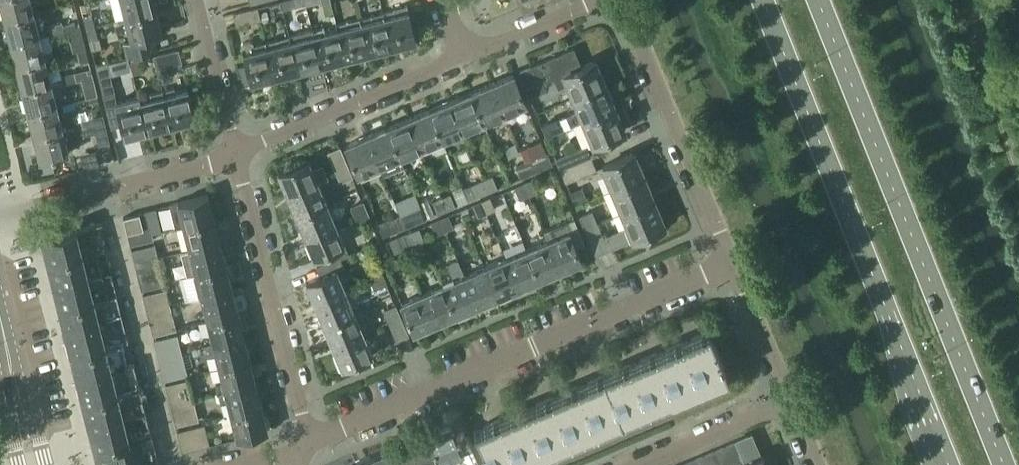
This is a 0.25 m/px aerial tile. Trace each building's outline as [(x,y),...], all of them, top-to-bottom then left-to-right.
[(4,20),(35,12),(34,8),(33,8),(31,0),(0,0),(0,1),(4,17),(3,17),(4,20)] [(125,16),(156,8),(156,7),(155,8),(153,0),(121,0),(125,16)] [(293,0),(280,0),(282,9),(295,6),(293,0)] [(408,5),(384,11),(393,46),(417,41),(408,5)] [(233,12),(237,25),(261,19),(257,6),(233,12)] [(156,8),(125,16),(131,39),(123,41),(127,56),(158,48),(154,34),(162,33),(159,21),(158,22),(155,10),(156,10),(156,8)] [(83,13),(86,26),(94,23),(91,11),(83,13)] [(384,11),(360,17),(369,53),(393,46),(384,11)] [(9,40),(10,43),(39,36),(39,35),(41,35),(40,32),(39,32),(34,13),(35,12),(4,20),(5,20),(10,40),(9,40)] [(267,12),(260,14),(262,23),(270,21),(267,12)] [(360,17),(337,23),(346,58),(369,53),(360,17)] [(61,21),(49,24),(52,36),(64,33),(62,24),(61,21)] [(62,24),(64,33),(68,32),(73,51),(77,50),(86,48),(80,25),(76,26),(75,21),(62,24)] [(94,23),(86,26),(89,39),(98,37),(94,23)] [(324,26),(313,29),(322,64),(346,58),(337,23),(336,23),(337,28),(325,31),(324,26)] [(313,29),(290,35),(299,70),(322,64),(313,29)] [(290,35),(266,41),(275,76),(299,70),(290,35)] [(15,64),(16,66),(45,59),(45,58),(47,58),(46,55),(45,55),(39,36),(10,43),(10,44),(11,43),(16,64),(15,64)] [(275,76),(266,41),(253,44),(252,42),(249,40),(243,42),(241,45),(251,82),(275,76)] [(86,48),(77,50),(80,62),(89,60),(86,48)] [(153,54),(157,67),(181,61),(178,48),(153,54)] [(568,83),(574,96),(605,83),(595,60),(581,66),(574,48),(564,52),(565,55),(557,59),(556,55),(519,71),(529,94),(545,88),(542,81),(555,76),(559,86),(568,83)] [(141,71),(138,58),(130,60),(133,73),(141,71)] [(21,87),(22,90),(51,82),(51,78),(51,77),(50,77),(45,59),(16,66),(16,67),(17,67),(22,87),(21,87)] [(108,66),(97,69),(111,128),(121,125),(115,101),(116,101),(108,66)] [(74,70),(76,79),(81,78),(86,97),(98,94),(92,71),(87,71),(86,67),(74,70)] [(64,82),(76,79),(74,70),(62,73),(64,82)] [(514,73),(492,82),(505,112),(527,103),(514,73)] [(27,111),(27,113),(57,105),(58,105),(57,102),(56,102),(51,82),(22,90),(23,90),(28,110),(27,111)] [(492,82),(472,91),(484,121),(505,112),(492,82)] [(572,125),(584,120),(615,106),(605,83),(574,96),(580,110),(568,115),(572,125)] [(174,87),(163,90),(172,125),(196,119),(188,88),(175,91),(174,87)] [(163,90),(139,95),(148,131),(172,125),(163,90)] [(472,91),(451,100),(463,130),(484,121),(472,91)] [(148,131),(139,95),(116,101),(115,101),(121,125),(124,137),(148,131)] [(451,100),(430,108),(443,139),(463,130),(451,100)] [(33,133),(34,136),(63,129),(57,105),(27,113),(28,114),(29,114),(33,133)] [(615,106),(584,120),(594,143),(625,130),(615,106)] [(430,108),(409,117),(422,147),(443,139),(430,108)] [(63,129),(34,136),(34,137),(39,157),(40,160),(70,152),(69,148),(68,148),(66,138),(95,131),(98,144),(110,141),(103,113),(86,118),(88,126),(76,130),(75,126),(63,129)] [(409,117),(388,126),(401,156),(422,147),(409,117)] [(74,121),(75,126),(76,130),(88,126),(86,118),(74,121)] [(561,118),(542,125),(546,135),(565,128),(561,118)] [(367,135),(380,165),(384,174),(405,165),(401,156),(388,126),(367,135)] [(358,174),(380,165),(367,135),(346,144),(358,174)] [(556,158),(561,170),(591,157),(586,145),(556,158)] [(328,151),(337,172),(349,167),(340,146),(328,151)] [(95,150),(80,153),(84,169),(99,166),(95,150)] [(547,151),(525,161),(530,173),(552,163),(547,151)] [(603,165),(613,189),(644,175),(634,152),(603,165)] [(591,157),(561,170),(566,181),(596,169),(591,157)] [(309,159),(279,172),(288,193),(318,181),(329,176),(323,163),(312,167),(309,159)] [(530,173),(525,161),(516,164),(521,176),(530,173)] [(349,167),(337,172),(340,181),(352,176),(349,167)] [(491,175),(483,178),(488,190),(496,187),(491,175)] [(613,189),(622,211),(654,198),(644,175),(613,189)] [(483,178),(462,187),(467,199),(488,190),(483,178)] [(532,179),(524,182),(529,194),(537,191),(532,179)] [(288,193),(297,214),(327,202),(318,181),(288,193)] [(529,194),(524,182),(515,186),(520,198),(529,194)] [(583,186),(570,191),(575,203),(588,198),(583,186)] [(450,193),(441,196),(446,208),(454,204),(450,193)] [(176,228),(184,226),(215,218),(208,194),(170,204),(176,228)] [(446,208),(441,196),(433,200),(437,211),(446,208)] [(489,196),(481,200),(486,212),(494,208),(489,196)] [(418,201),(425,217),(434,213),(427,197),(418,201)] [(596,219),(584,224),(597,253),(665,225),(654,198),(622,211),(629,227),(623,230),(623,228),(604,237),(596,219)] [(486,212),(481,200),(472,204),(477,215),(486,212)] [(351,206),(354,214),(366,209),(362,201),(351,206)] [(297,214),(305,235),(336,222),(327,202),(297,214)] [(366,209),(354,214),(358,223),(369,218),(366,209)] [(408,210),(400,213),(405,225),(413,222),(408,210)] [(580,215),(584,224),(596,219),(592,210),(580,215)] [(144,228),(127,232),(130,244),(153,239),(146,211),(140,212),(144,228)] [(123,216),(127,232),(144,228),(140,212),(123,216)] [(405,225),(400,213),(378,223),(383,234),(405,225)] [(448,214),(440,217),(445,229),(453,226),(448,214)] [(445,229),(440,217),(431,221),(436,233),(445,229)] [(184,226),(190,249),(220,241),(215,218),(184,226)] [(544,230),(548,239),(561,269),(582,260),(576,246),(585,242),(575,218),(544,230)] [(42,236),(48,260),(104,246),(103,241),(107,240),(102,221),(90,224),(42,236)] [(325,252),(329,261),(340,256),(348,253),(336,222),(305,235),(314,257),(325,252)] [(419,226),(398,235),(403,247),(424,239),(419,226)] [(403,247),(398,235),(389,239),(394,251),(403,247)] [(548,239),(527,248),(540,278),(561,269),(548,239)] [(188,275),(196,273),(226,265),(220,241),(190,249),(182,251),(188,275)] [(154,243),(143,246),(146,255),(156,252),(154,243)] [(48,260),(54,284),(110,269),(104,246),(48,260)] [(146,255),(143,246),(131,249),(132,254),(133,254),(134,257),(133,257),(133,258),(134,258),(137,269),(136,269),(137,274),(138,274),(139,277),(138,277),(141,289),(154,286),(151,278),(162,275),(156,252),(146,255)] [(527,248),(506,257),(519,287),(540,278),(527,248)] [(307,282),(316,303),(346,290),(337,269),(344,266),(340,256),(329,261),(317,266),(321,275),(307,282)] [(506,257),(485,266),(498,296),(519,287),(506,257)] [(455,279),(444,284),(456,314),(477,305),(464,275),(458,259),(448,263),(455,279)] [(226,265),(196,273),(202,296),(232,288),(230,278),(232,278),(229,265),(226,265)] [(485,266),(464,275),(477,305),(498,296),(485,266)] [(368,272),(371,280),(383,275),(380,267),(368,272)] [(54,284),(59,307),(116,293),(110,269),(54,284)] [(164,284),(162,275),(151,278),(154,286),(164,284)] [(383,275),(371,280),(375,288),(387,283),(383,275)] [(444,284),(423,293),(436,323),(456,314),(444,284)] [(202,296),(208,320),(238,312),(232,288),(202,296)] [(165,289),(155,291),(157,300),(168,297),(165,289)] [(316,303),(324,324),(355,311),(346,290),(316,303)] [(145,303),(157,300),(155,291),(142,295),(143,299),(144,299),(145,302),(144,303),(145,303)] [(59,307),(65,330),(122,316),(116,293),(59,307)] [(436,323),(423,293),(401,302),(414,332),(436,323)] [(147,314),(147,315),(171,309),(168,297),(157,300),(145,303),(148,314),(147,314)] [(384,309),(388,317),(400,312),(396,304),(384,309)] [(148,315),(151,326),(163,323),(174,320),(171,309),(147,315),(148,315)] [(324,324),(333,345),(364,332),(355,311),(324,324)] [(208,320),(213,343),(244,335),(238,312),(208,320)] [(400,312),(388,317),(397,339),(409,334),(400,312)] [(65,330),(71,354),(128,339),(122,316),(65,330)] [(174,320),(163,323),(165,331),(176,328),(174,320)] [(163,323),(151,326),(150,326),(151,327),(152,327),(152,329),(151,330),(152,335),(165,331),(163,323)] [(683,340),(682,340),(702,387),(728,375),(709,329),(708,330),(692,337),(693,339),(684,343),(683,340)] [(364,332),(333,345),(342,366),(372,353),(364,332)] [(157,349),(159,359),(182,354),(177,334),(166,336),(168,345),(157,348),(157,349)] [(213,343),(219,367),(250,359),(244,335),(213,343)] [(156,349),(157,349),(157,348),(168,345),(166,336),(153,339),(155,344),(156,344),(157,348),(156,348),(156,349)] [(71,354),(77,377),(126,364),(120,342),(128,340),(128,339),(71,354)] [(657,351),(656,351),(676,398),(702,387),(682,340),(682,341),(666,348),(667,350),(658,354),(657,351)] [(631,362),(630,362),(650,409),(676,398),(656,351),(656,352),(640,359),(641,361),(632,365),(631,362)] [(160,361),(162,371),(174,368),(176,377),(187,374),(182,354),(159,359),(159,360),(159,361),(160,361)] [(216,382),(219,392),(256,383),(250,359),(219,367),(223,380),(216,382)] [(77,377),(83,400),(140,386),(134,362),(126,364),(77,377)] [(605,373),(604,373),(624,420),(650,409),(630,362),(630,363),(614,370),(615,372),(606,376),(605,373)] [(174,368),(162,371),(161,371),(162,373),(163,372),(164,376),(162,376),(163,380),(176,377),(174,368)] [(579,384),(578,384),(598,431),(624,420),(604,373),(604,374),(588,381),(589,383),(580,387),(579,384)] [(170,404),(170,405),(193,399),(188,378),(177,381),(180,390),(168,393),(171,404),(170,404)] [(167,389),(168,393),(180,390),(177,381),(165,384),(166,390),(167,389)] [(228,400),(231,414),(262,406),(256,383),(219,392),(221,401),(228,400)] [(553,395),(552,395),(572,442),(598,431),(578,384),(578,385),(562,392),(563,394),(554,398),(553,395)] [(83,400),(89,423),(146,409),(140,386),(83,400)] [(527,406),(526,406),(546,453),(572,442),(552,395),(552,396),(536,403),(537,405),(528,409),(527,406)] [(172,406),(174,416),(185,413),(188,422),(199,419),(193,399),(170,405),(170,406),(172,406)] [(262,406),(231,414),(237,438),(268,430),(262,406)] [(501,417),(500,418),(520,464),(546,453),(526,406),(526,407),(510,414),(511,416),(502,420),(501,417)] [(89,423),(95,447),(151,432),(146,409),(89,423)] [(185,413),(174,416),(173,416),(175,425),(188,422),(185,413)] [(500,418),(484,425),(485,427),(476,431),(475,428),(474,429),(489,464),(517,464),(520,464),(500,418)] [(179,438),(179,439),(180,439),(182,450),(209,444),(204,423),(189,427),(191,435),(179,438)] [(430,433),(441,461),(463,452),(468,464),(482,464),(469,434),(458,438),(452,424),(430,433)] [(179,439),(179,438),(191,435),(189,427),(176,430),(179,439)] [(95,447),(99,464),(124,464),(149,459),(157,457),(151,432),(95,447)] [(408,442),(418,464),(432,464),(441,461),(430,433),(408,442)] [(738,464),(767,464),(762,455),(759,456),(749,434),(736,440),(745,462),(738,464)] [(725,445),(734,464),(738,464),(745,462),(736,440),(725,445)] [(386,452),(392,464),(418,464),(408,442),(386,452)] [(714,449),(720,464),(734,464),(725,445),(714,449)] [(704,454),(708,464),(720,464),(714,449),(704,454)] [(364,461),(366,464),(392,464),(386,452),(364,461)] [(693,458),(696,464),(708,464),(704,454),(693,458)]
